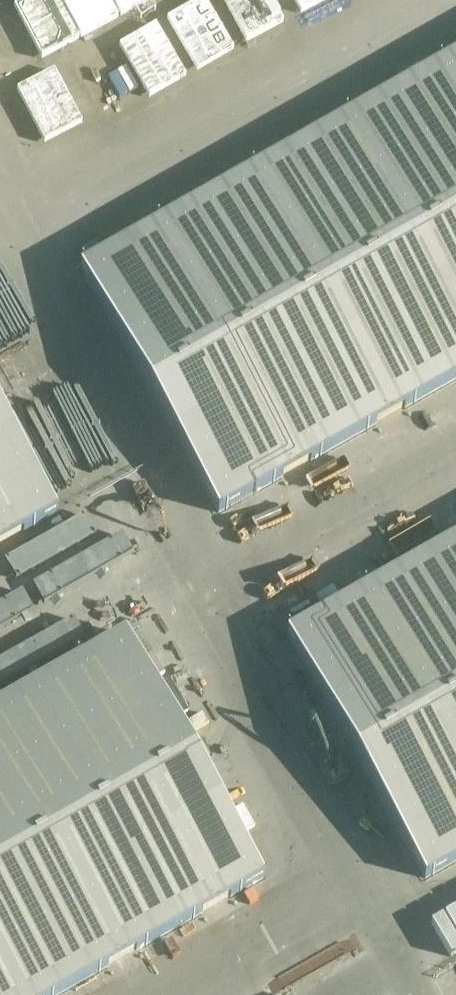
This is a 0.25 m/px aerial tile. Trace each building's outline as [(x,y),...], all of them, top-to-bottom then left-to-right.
[(82,28),(70,3),(76,0),(17,0),(0,8),(0,68),(82,28)] [(218,513),(455,379),(455,57),(80,269),(218,513)] [(57,513),(0,413),(0,545),(57,513)] [(424,879),(455,861),(455,539),(286,635),(424,879)] [(263,879),(125,635),(0,706),(0,994),(58,994),(263,879)]
